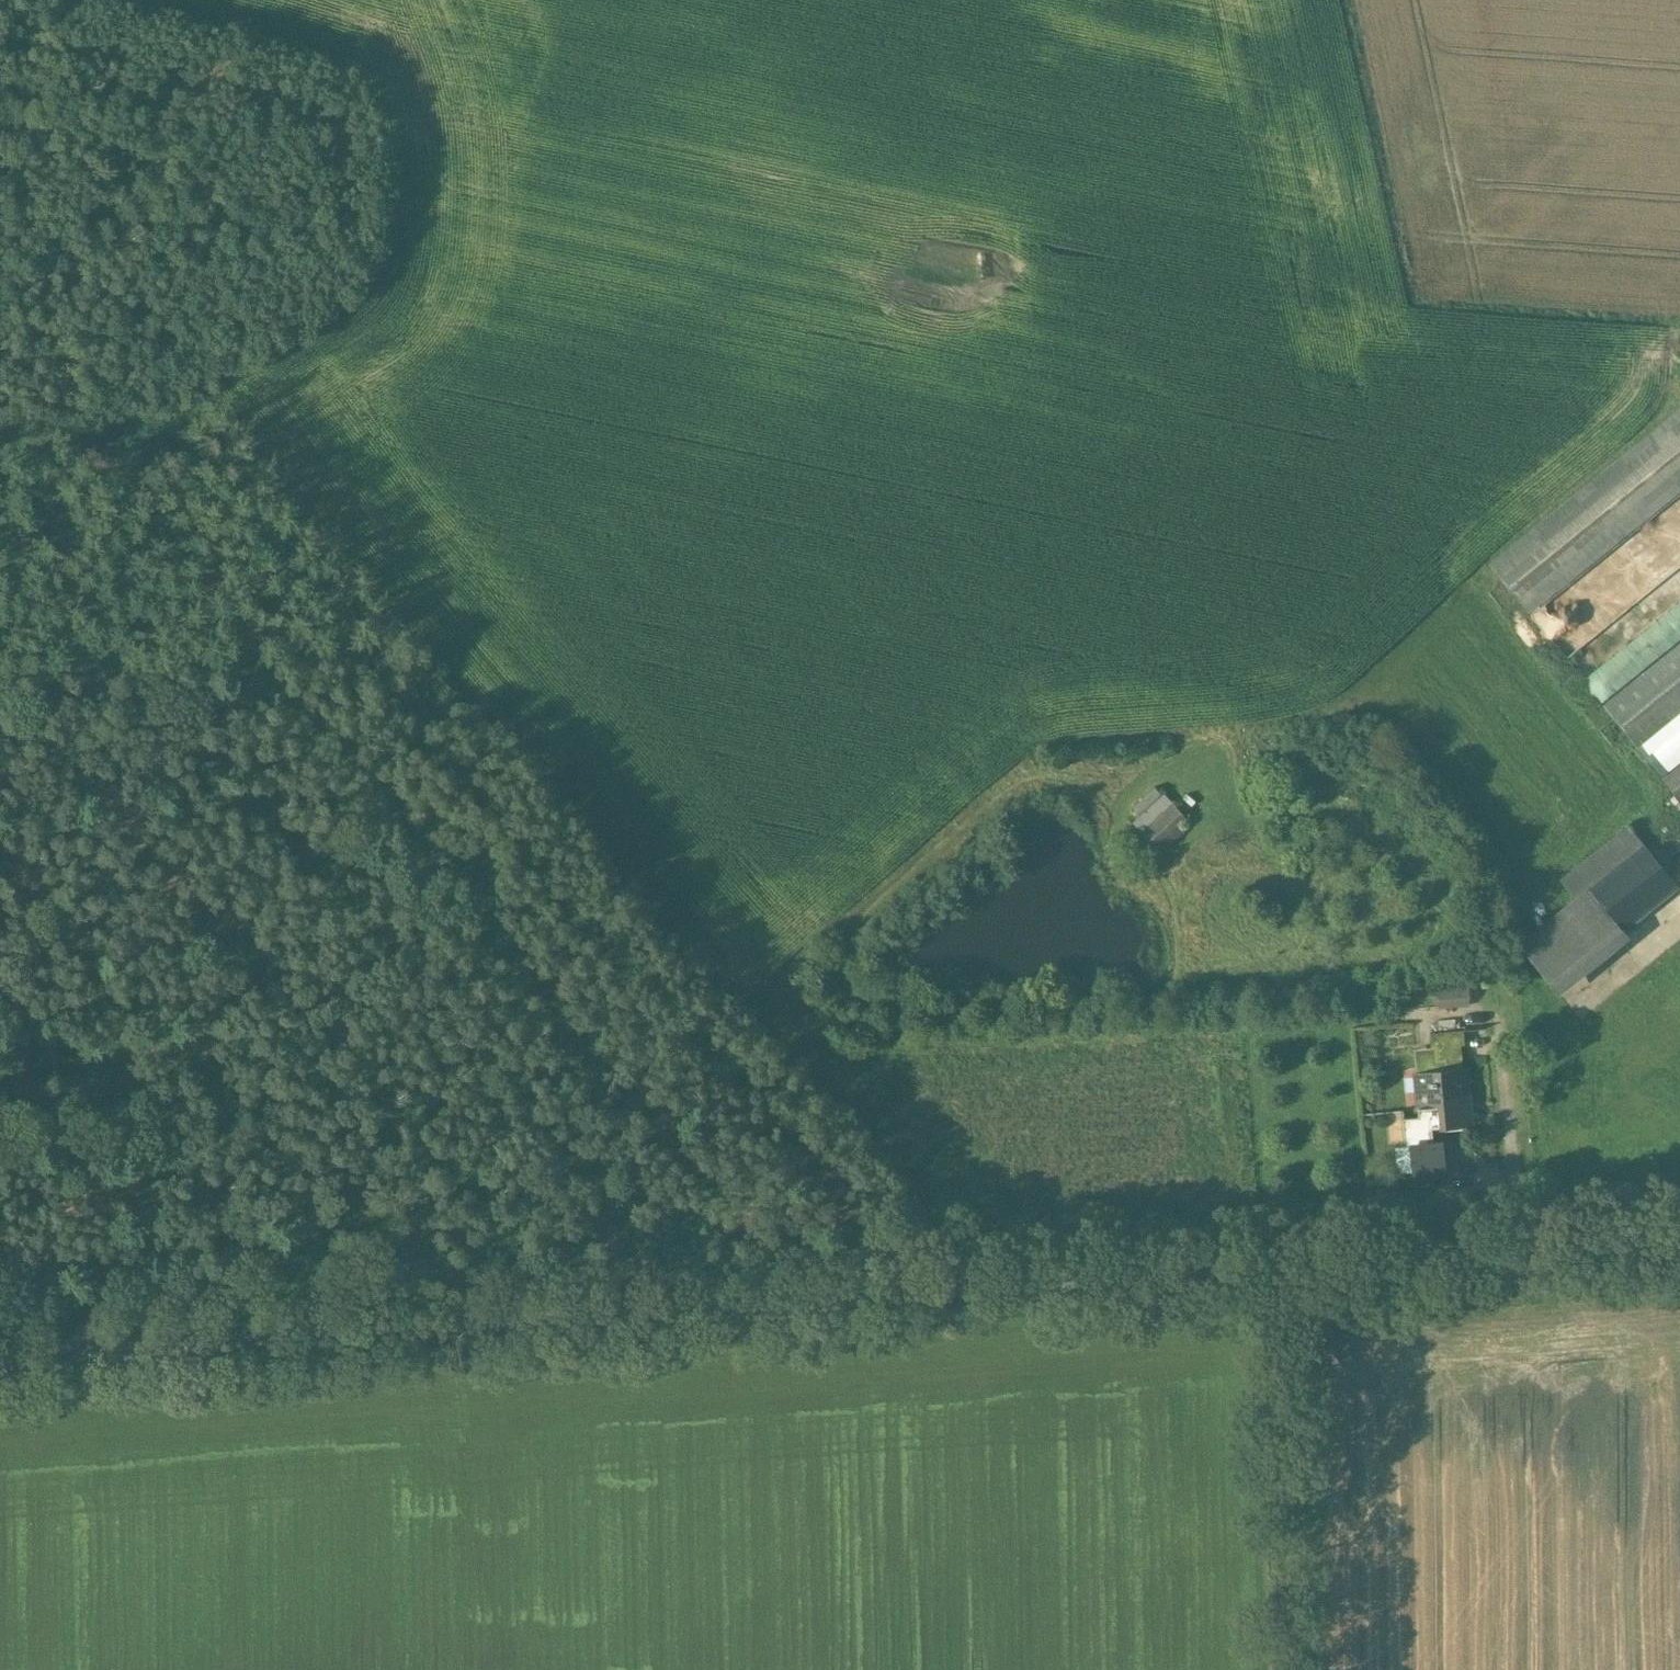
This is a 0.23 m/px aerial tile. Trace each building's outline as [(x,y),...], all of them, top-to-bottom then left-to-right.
[(1489,565),(1526,609),(1679,484),(1679,410),(1672,417),(1489,565)] [(1603,705),(1635,746),(1679,710),(1679,644),(1603,705)] [(1664,777),(1679,796),(1679,764),(1664,777)] [(1174,804),(1147,828),(1160,843),(1187,820),(1174,804)] [(1589,889),(1621,928),(1679,879),(1679,852),(1659,869),(1639,846),(1589,889)] [(1589,889),(1522,946),(1555,984),(1621,928),(1589,889)] [(1471,1004),(1482,1004),(1482,984),(1471,983),(1471,1004)] [(1437,1008),(1469,1008),(1469,987),(1438,987),(1437,1008)] [(1463,1029),(1431,1032),(1432,1046),(1457,1044),(1465,1044),(1463,1029)] [(1448,1069),(1415,1072),(1419,1115),(1420,1126),(1431,1125),(1471,1122),(1466,1068),(1458,1068),(1457,1058),(1459,1058),(1457,1044),(1437,1046),(1438,1059),(1447,1059),(1448,1069)] [(1431,1125),(1420,1126),(1419,1115),(1403,1116),(1404,1136),(1411,1136),(1412,1143),(1432,1141),(1431,1125)]
